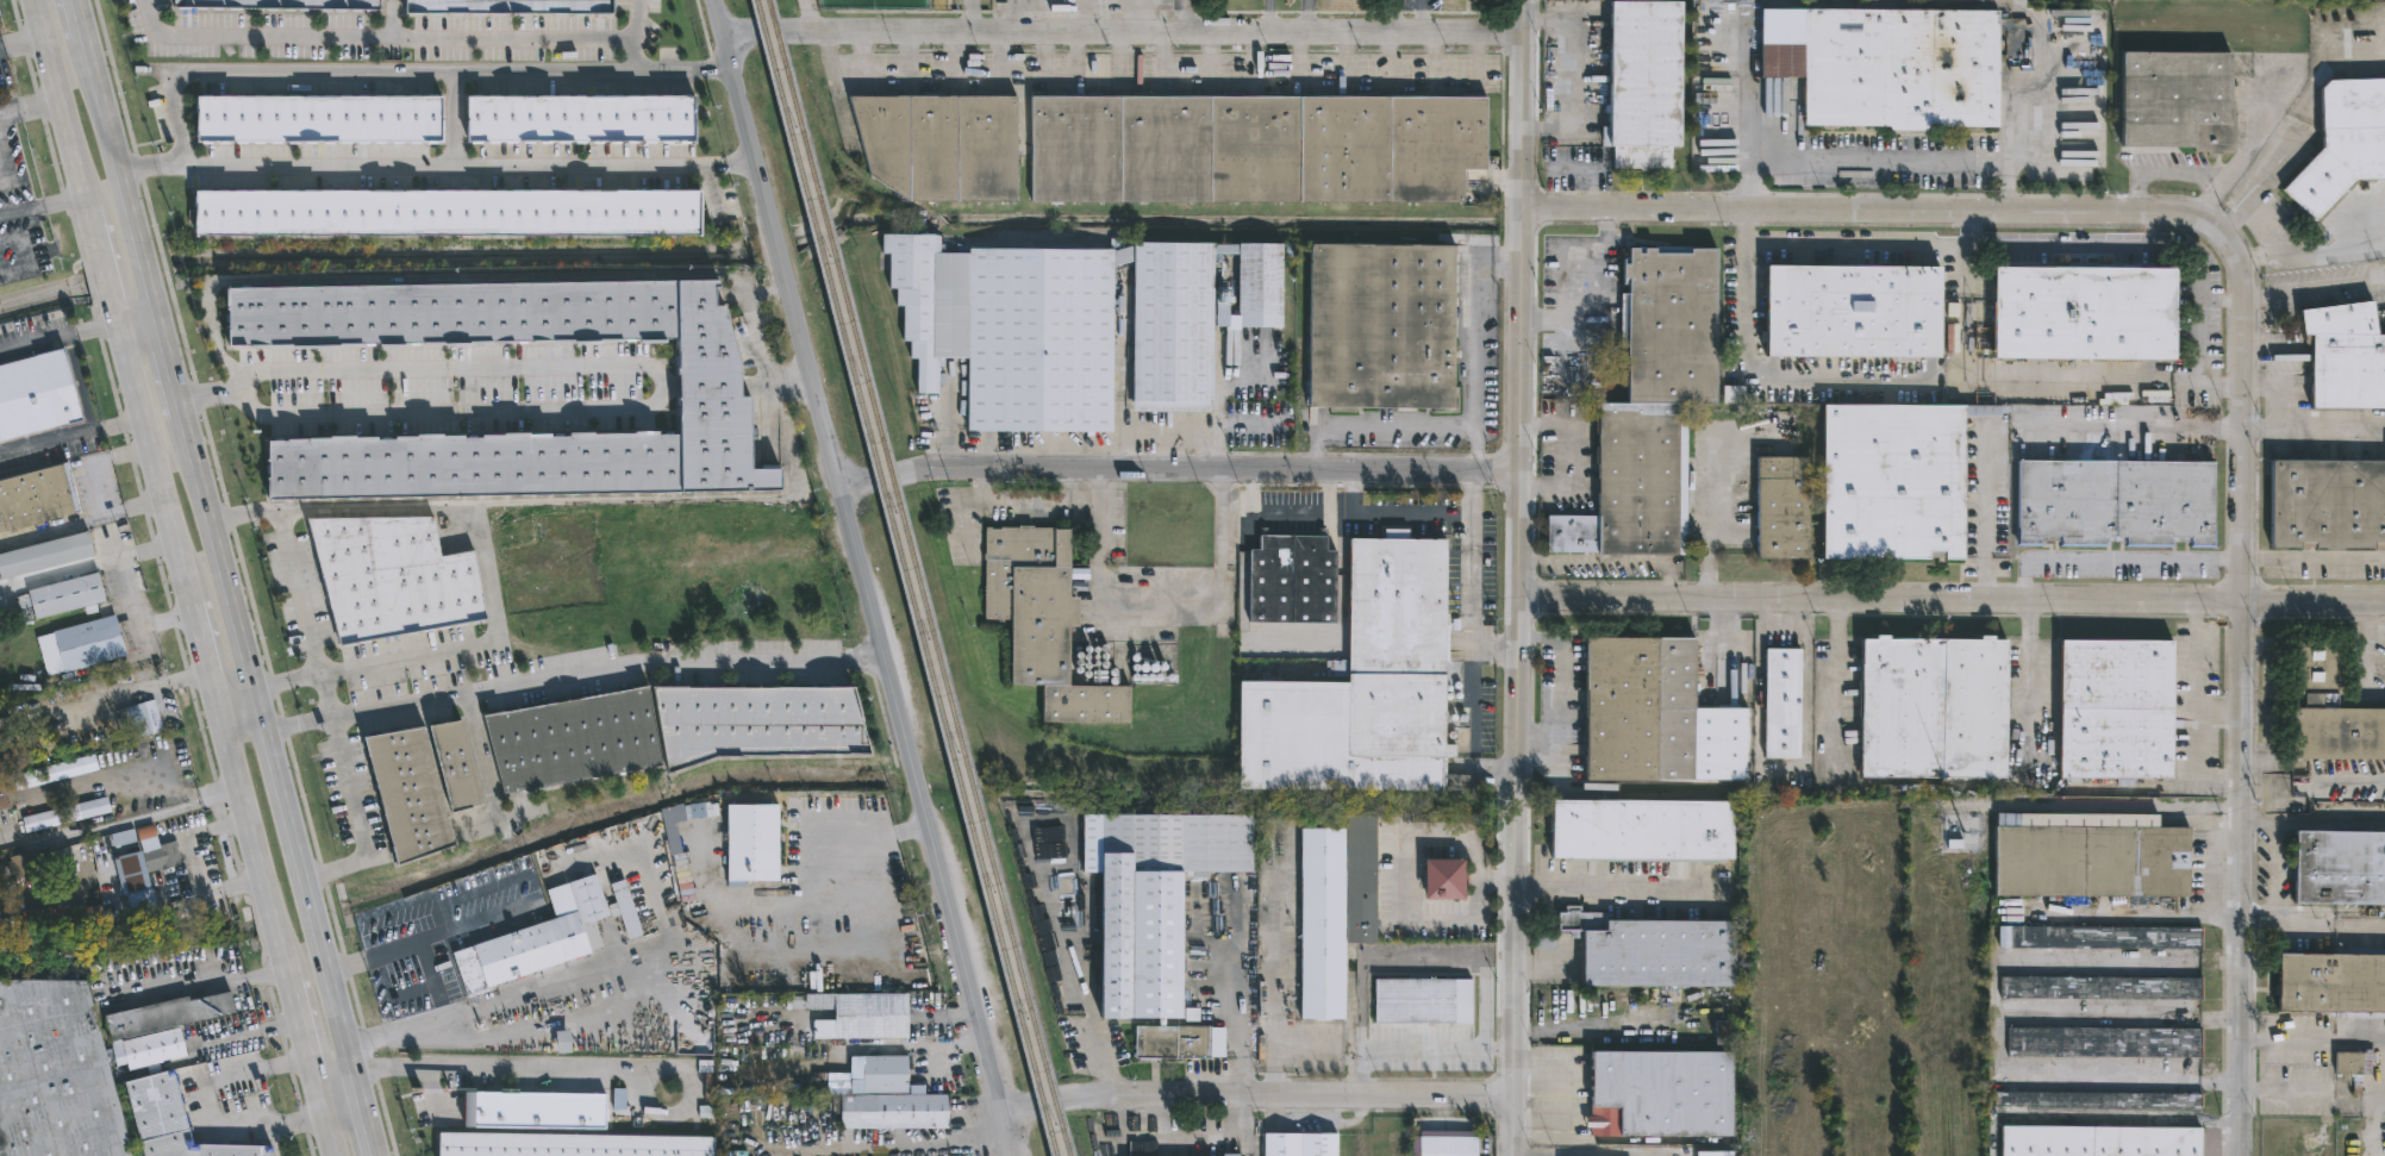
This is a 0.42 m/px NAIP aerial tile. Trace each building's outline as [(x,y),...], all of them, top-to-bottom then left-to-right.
[(174,7),(174,0),(380,0),(380,11),(174,7)] [(404,11),(404,0),(612,0),(612,14),(404,11)] [(1675,5),(1674,150),(1672,150),(1672,169),(1642,169),(1642,173),(1638,173),(1638,169),(1611,169),(1611,149),(1599,148),(1599,127),(1605,127),(1606,5),(1675,5)] [(1996,12),(1994,130),(1922,129),(1922,135),(1885,133),(1885,129),(1800,129),(1800,80),(1757,80),(1757,46),(1800,46),(1800,25),(1791,24),(1791,11),(1996,12)] [(2228,113),(2234,113),(2233,150),(2219,150),(2219,154),(2206,154),(2206,151),(2192,150),(2192,145),(2118,145),(2119,55),(2228,55),(2228,113)] [(2327,79),(2384,77),(2384,178),(2353,179),(2315,221),(2280,188),(2320,146),(2318,86),(2327,79)] [(481,138),(464,138),(464,94),(694,93),(694,138),(481,138)] [(199,140),(193,140),(193,94),(441,94),(441,140),(199,140)] [(1009,200),(904,199),(863,171),(843,94),(1010,94),(1009,200)] [(1117,201),(1025,201),(1025,94),(1482,95),(1482,168),(1459,168),(1459,201),(1117,201)] [(193,235),(193,189),(699,189),(699,235),(193,235)] [(934,232),(934,251),(962,252),(962,246),(1107,249),(1126,244),(1126,240),(1207,242),(1207,243),(1278,243),(1276,326),(1232,326),(1234,252),(1207,252),(1207,269),(1220,269),(1219,294),(1222,294),(1222,324),(1207,324),(1207,412),(1128,411),(1128,349),(1109,349),(1107,431),(961,429),(962,357),(934,357),(934,393),(911,393),(912,358),(904,358),(904,339),(898,339),(898,305),(892,305),(892,288),(884,288),(884,252),(875,252),(876,232),(934,232)] [(1449,244),(1448,387),(1454,387),(1454,412),(1430,412),(1430,407),(1351,407),(1351,412),(1326,412),(1326,407),(1304,406),(1304,242),(1450,243),(1449,244)] [(1712,246),(1712,402),(1677,402),(1677,406),(1684,406),(1684,435),(1675,435),(1675,495),(1684,495),(1684,524),(1674,524),(1674,555),(1593,555),(1593,552),(1543,552),(1543,514),(1593,515),(1593,402),(1623,402),(1623,356),(1617,355),(1618,292),(1624,292),(1624,277),(1618,277),(1618,263),(1624,263),(1624,246),(1635,246),(1635,252),(1640,252),(1640,246),(1652,246),(1652,251),(1686,252),(1686,246),(1712,246)] [(1935,356),(1760,355),(1761,263),(1936,265),(1935,356)] [(2171,358),(1990,357),(1991,264),(2172,267),(2171,358)] [(713,287),(714,305),(723,305),(739,368),(739,395),(749,395),(750,469),(780,469),(780,490),(266,500),(264,440),(351,435),(351,437),(374,437),(374,439),(392,439),(392,436),(413,436),(413,433),(461,435),(461,437),(479,437),(479,435),(501,433),(501,432),(548,433),(548,436),(568,436),(568,432),(657,431),(657,433),(679,433),(678,336),(225,344),(225,287),(716,279),(718,285),(713,285),(713,287)] [(2374,335),(2384,335),(2384,408),(2310,408),(2310,333),(2302,333),(2298,308),(2371,300),(2374,335)] [(86,420),(0,442),(0,365),(67,348),(86,420)] [(1925,560),(1818,558),(1819,404),(1998,405),(1998,415),(1961,415),(1960,558),(1925,558),(1925,560)] [(1804,558),(1753,558),(1754,456),(1805,457),(1804,558)] [(2270,458),(2384,460),(2384,542),(2372,542),(2372,548),(2312,548),(2314,542),(2298,542),(2298,548),(2268,546),(2270,458)] [(2212,468),(2211,529),(2214,529),(2214,546),(2187,546),(2187,538),(2171,537),(2171,546),(2122,546),(2122,537),(2103,537),(2103,539),(2105,539),(2105,546),(2058,546),(2058,537),(2041,537),(2041,545),(2016,545),(2016,460),(2212,462),(2212,468)] [(86,511),(0,534),(0,480),(74,462),(86,511)] [(431,518),(438,557),(472,551),(483,618),(336,645),(304,518),(431,518)] [(1029,526),(1029,527),(1064,529),(1063,596),(1073,596),(1073,627),(1064,626),(1064,686),(1130,687),(1129,724),(1036,723),(1037,685),(1005,685),(1006,619),(981,619),(982,527),(995,529),(995,527),(1014,527),(1014,525),(1029,526)] [(1406,529),(1406,538),(1441,539),(1438,745),(1454,745),(1454,757),(1436,757),(1436,792),(1232,789),(1234,681),(1343,682),(1343,677),(1324,677),(1324,661),(1343,660),(1344,538),(1381,538),(1381,529),(1406,529)] [(5,580),(0,561),(0,556),(92,531),(98,556),(5,580)] [(1323,540),(1322,550),(1332,550),(1331,623),(1245,621),(1245,549),(1255,549),(1255,535),(1323,536),(1323,540)] [(101,604),(38,619),(31,591),(102,573),(110,601),(101,604)] [(126,657),(68,674),(56,632),(118,616),(129,656),(126,657)] [(1990,636),(1990,639),(2004,639),(2003,779),(1858,777),(1858,706),(1855,706),(1855,680),(1858,680),(1858,638),(1871,638),(1871,636),(1885,636),(1885,639),(1977,639),(1977,636),(1990,636)] [(1690,781),(1581,781),(1581,637),(1690,637),(1690,781)] [(2169,779),(2058,779),(2058,641),(2169,641),(2169,779)] [(2336,708),(2384,709),(2384,761),(2289,760),(2290,641),(2342,642),(2341,695),(2336,695),(2336,708)] [(1118,668),(1118,685),(1085,683),(1084,673),(1075,673),(1076,646),(1110,644),(1109,668),(1118,668)] [(1798,758),(1762,758),(1763,649),(1798,649),(1798,758)] [(1168,664),(1168,673),(1176,673),(1175,681),(1131,681),(1132,655),(1140,655),(1138,663),(1168,664)] [(854,687),(869,755),(716,756),(667,774),(666,764),(502,794),(482,716),(648,685),(648,687),(854,687)] [(156,699),(166,731),(144,737),(139,723),(125,727),(120,710),(156,699)] [(473,782),(479,806),(443,816),(451,848),(395,868),(381,820),(383,820),(379,805),(377,805),(361,738),(457,723),(473,782)] [(8,807),(0,809),(0,779),(1,779),(8,807)] [(1732,801),(1731,861),(1724,861),(1724,863),(1566,862),(1566,858),(1547,858),(1546,800),(1732,801)] [(779,881),(726,881),(725,806),(778,804),(779,881)] [(2156,817),(2156,827),(2186,827),(2186,848),(2191,848),(2190,861),(2187,861),(2187,864),(2191,864),(2191,879),(2187,879),(2187,898),(2171,898),(2171,905),(2159,905),(2159,898),(1992,895),(1993,827),(1994,827),(1994,813),(2156,817)] [(1092,1019),(1091,1019),(1092,854),(1097,854),(1097,814),(1248,816),(1248,873),(1174,871),(1173,1019),(1092,1019)] [(1341,1020),(1297,1020),(1298,829),(1341,829),(1341,816),(1372,816),(1371,944),(1342,944),(1341,1020)] [(2293,831),(2384,833),(2384,912),(2373,912),(2373,905),(2292,904),(2293,831)] [(160,836),(162,845),(177,842),(183,864),(149,873),(141,841),(160,836)] [(52,849),(57,869),(14,880),(12,873),(6,874),(4,863),(10,862),(8,857),(36,850),(37,852),(52,849)] [(1459,860),(1459,873),(1465,873),(1465,887),(1459,887),(1459,901),(1419,900),(1419,860),(1459,860)] [(452,957),(451,954),(576,911),(567,883),(595,874),(610,912),(618,910),(610,885),(624,879),(643,935),(628,941),(618,916),(582,927),(592,952),(466,995),(452,957)] [(156,921),(141,925),(133,894),(149,891),(156,921)] [(1579,906),(1579,913),(1602,913),(1602,921),(1734,921),(1732,987),(1577,987),(1578,938),(1568,938),(1568,932),(1554,932),(1554,913),(1561,913),(1562,906),(1579,906)] [(2199,950),(1997,948),(1998,926),(2200,929),(2200,950),(2199,950)] [(2275,955),(2384,956),(2384,1020),(2334,1019),(2334,1013),(2275,1013),(2275,955)] [(2199,1000),(2000,999),(2000,977),(2199,979),(2199,1000)] [(1469,1024),(1372,1024),(1372,980),(1469,979),(1469,1024)] [(81,982),(128,1155),(0,1155),(0,981),(81,982)] [(232,991),(237,1012),(179,1025),(186,1056),(158,1062),(161,1070),(148,1073),(146,1066),(129,1070),(127,1062),(115,1066),(101,1014),(191,995),(192,1000),(232,991)] [(904,994),(904,1039),(810,1039),(810,1020),(830,1020),(830,1011),(803,1011),(803,994),(904,994)] [(1728,1025),(1716,1025),(1716,1044),(1728,1044),(1728,1025)] [(1151,1060),(1136,1060),(1136,1027),(1225,1027),(1225,1060),(1151,1060)] [(2198,1058),(2006,1057),(2006,1027),(2199,1029),(2198,1058)] [(1729,1054),(1728,1137),(1591,1137),(1591,1108),(1586,1108),(1587,1054),(1729,1054)] [(2372,1054),(2375,1055),(2375,1062),(2370,1062),(2370,1075),(2360,1075),(2360,1095),(2352,1095),(2352,1076),(2335,1076),(2335,1054),(2372,1054)] [(905,1093),(860,1094),(859,1057),(904,1056),(905,1093)] [(270,1145),(270,1155),(139,1155),(120,1081),(170,1068),(170,1070),(187,1138),(189,1137),(191,1144),(270,1145)] [(2197,1108),(1992,1106),(1992,1092),(2199,1095),(2199,1110),(2197,1108)] [(467,1127),(468,1094),(606,1095),(606,1130),(467,1127)] [(945,1130),(837,1130),(837,1095),(945,1095),(945,1130)] [(2199,1129),(2199,1155),(2000,1155),(2000,1126),(2199,1129)] [(716,1138),(715,1155),(438,1155),(438,1133),(716,1138)] [(1334,1136),(1334,1155),(1260,1155),(1260,1135),(1334,1136)] [(1475,1137),(1475,1155),(1416,1155),(1416,1138),(1475,1137)]
